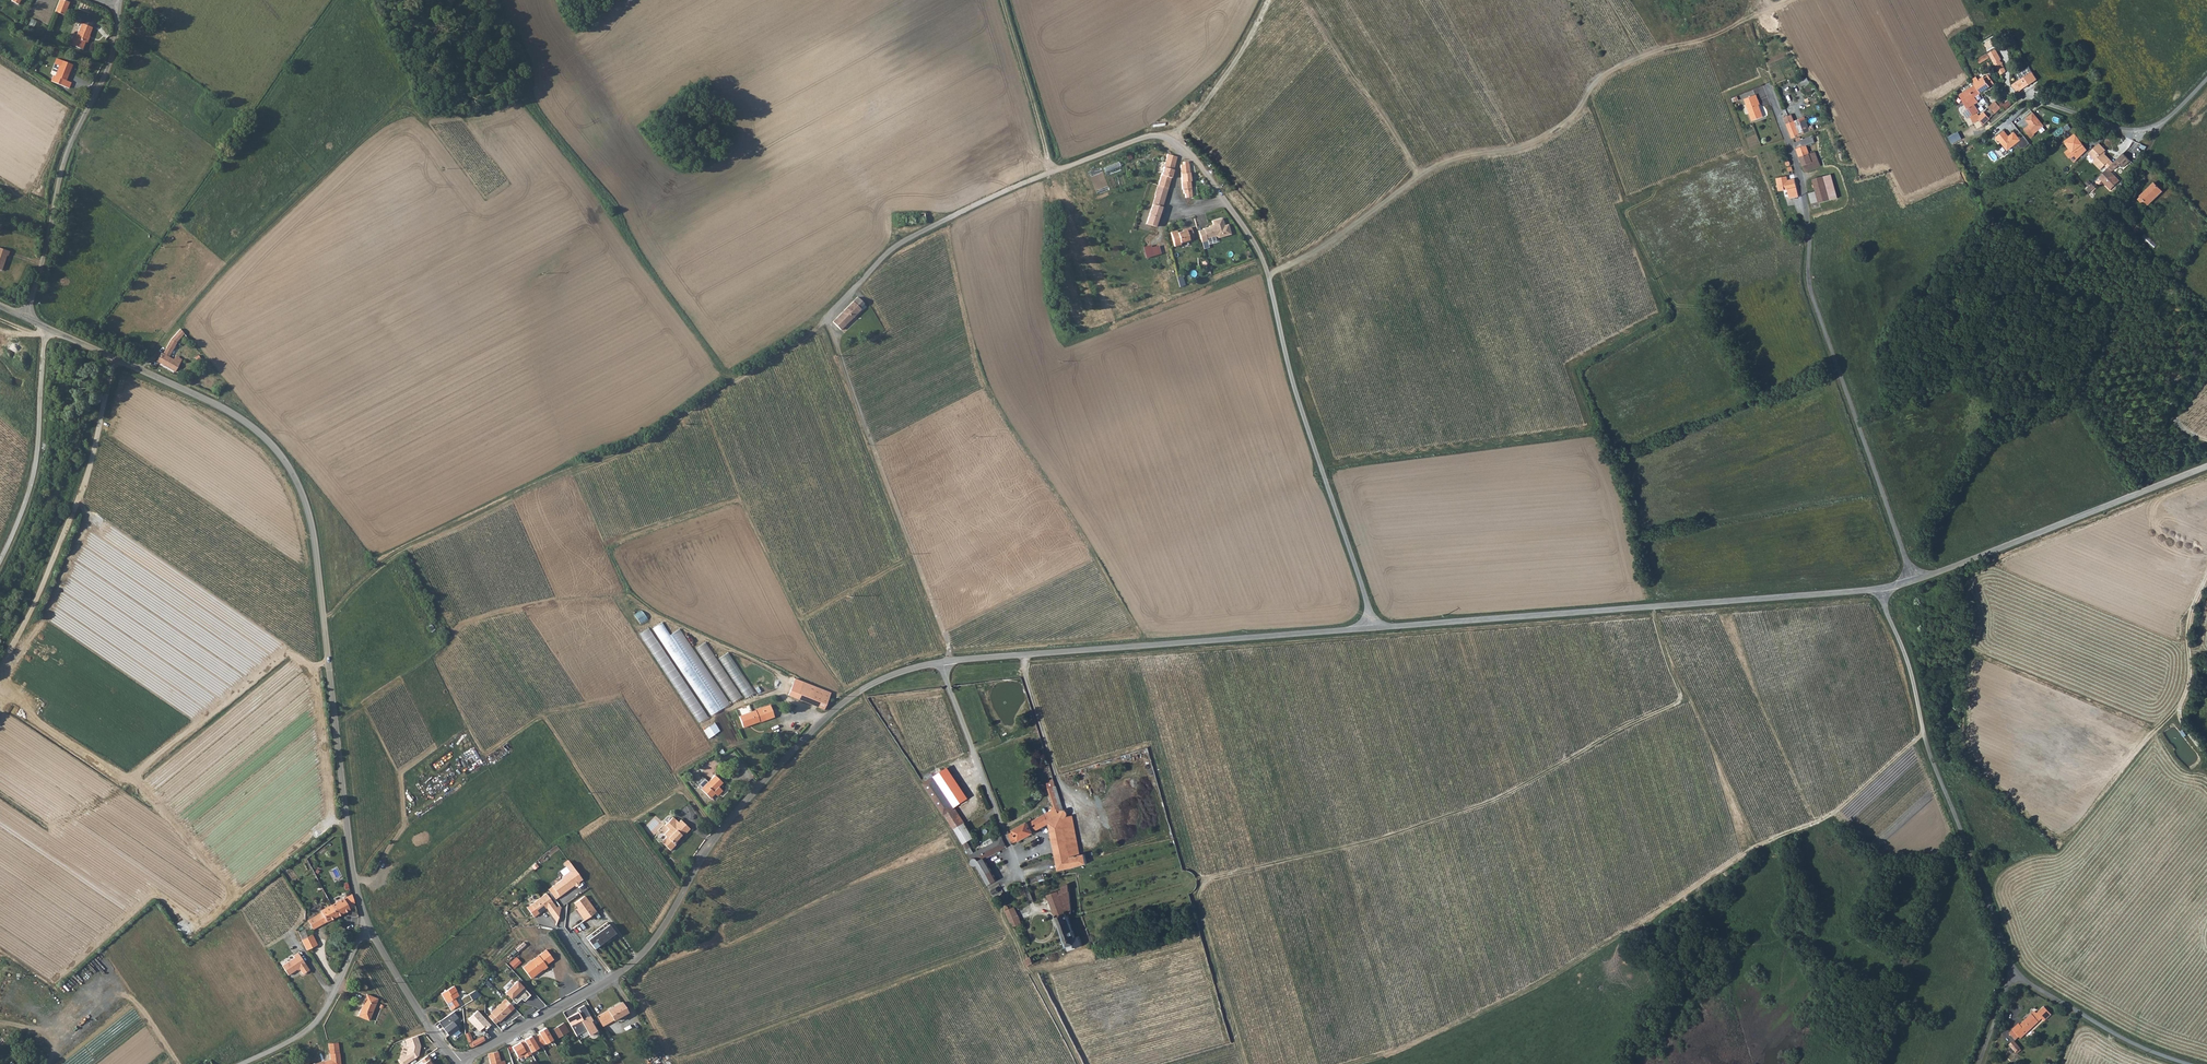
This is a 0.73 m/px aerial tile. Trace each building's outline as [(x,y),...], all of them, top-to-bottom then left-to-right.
[(61,0),(59,0),(54,12),(63,15),(68,3),(61,0)] [(72,33),(69,41),(81,46),(84,39),(85,39),(91,24),(89,24),(91,20),(83,17),(82,20),(80,20),(75,34),(72,33)] [(1998,53),(1991,57),(1999,70),(2005,67),(2001,60),(2002,60),(1998,53)] [(66,79),(72,63),(56,58),(54,63),(59,65),(55,75),(54,74),(51,81),(63,85),(65,79),(66,79)] [(2032,72),(2012,86),(2017,94),(2037,80),(2032,72)] [(1801,81),(1807,94),(1814,91),(1808,77),(1801,81)] [(1974,86),(1979,95),(1994,85),(1989,77),(1978,84),(1974,86)] [(71,81),(66,79),(65,79),(63,85),(69,87),(71,81)] [(1976,98),(1979,95),(1974,86),(1959,96),(1967,111),(1963,113),(1967,118),(1968,119),(1970,118),(1976,125),(1981,122),(1983,125),(1989,119),(1984,114),(1979,119),(1975,115),(1978,113),(1974,106),(1979,103),(1976,98)] [(1756,105),(1758,104),(1756,100),(1744,105),(1751,122),(1761,117),(1756,105)] [(2005,109),(2011,105),(2009,101),(2000,109),(2001,110),(2004,109),(2005,109)] [(1984,114),(1989,119),(2000,109),(1995,103),(1984,114)] [(1791,137),(1799,135),(1798,133),(1804,131),(1798,118),(1794,120),(1791,114),(1783,117),(1791,137)] [(2027,128),(2023,130),(2030,139),(2033,136),(2033,135),(2043,127),(2032,114),(2025,120),(2030,127),(2027,128)] [(2003,131),(1994,138),(1997,141),(1998,141),(2006,151),(2019,141),(2013,133),(2007,138),(2005,136),(2006,135),(2003,131)] [(1960,132),(1950,137),(1953,144),(1963,139),(1960,132)] [(2075,134),(2064,142),(2073,154),(2070,156),(2074,162),(2086,150),(2075,134)] [(1793,142),(1799,157),(1809,154),(1804,143),(1808,141),(1809,143),(1814,141),(1811,135),(1800,139),(1799,136),(1795,138),(1796,141),(1793,142)] [(2100,170),(2105,165),(2110,160),(2103,152),(2105,150),(2099,143),(2088,154),(2094,160),(2092,162),(2100,170)] [(1799,157),(1803,165),(1818,159),(1814,152),(1809,154),(1799,157)] [(1809,169),(1820,165),(1818,159),(1803,165),(1805,170),(1809,169)] [(2105,165),(2107,168),(2109,167),(2113,163),(2110,160),(2105,165)] [(1106,172),(1121,168),(1120,163),(1104,167),(1106,172)] [(1149,218),(1147,224),(1156,226),(1162,207),(1175,165),(1168,163),(1167,163),(1165,168),(1163,168),(1156,193),(1149,218)] [(1188,164),(1183,164),(1180,164),(1180,167),(1181,179),(1183,190),(1185,190),(1186,195),(1188,194),(1188,198),(1194,197),(1189,164),(1188,164)] [(2107,168),(2098,177),(2110,190),(2119,180),(2111,172),(2112,170),(2109,167),(2107,168)] [(1223,175),(1219,178),(1228,189),(1232,185),(1223,175)] [(1776,177),(1779,189),(1788,188),(1789,197),(1799,195),(1797,189),(1796,186),(1794,177),(1787,179),(1786,175),(1776,177)] [(1815,190),(1826,187),(1824,182),(1822,175),(1812,178),(1815,190)] [(2093,184),(2087,190),(2091,194),(2097,187),(2093,184)] [(2154,184),(2141,197),(2149,205),(2162,192),(2154,184)] [(1818,202),(1829,199),(1826,187),(1815,190),(1808,192),(1811,202),(1817,200),(1818,202)] [(2145,208),(2149,205),(2141,197),(2137,200),(2145,208)] [(1245,201),(1238,207),(1248,219),(1256,213),(1245,201)] [(1162,207),(1156,226),(1160,227),(1166,208),(1162,207)] [(898,224),(925,223),(925,213),(898,214),(898,224)] [(1199,229),(1203,246),(1221,242),(1220,238),(1233,235),(1230,224),(1225,225),(1224,218),(1212,220),(1214,226),(1199,229)] [(2129,227),(2139,235),(2143,229),(2134,221),(2129,227)] [(1180,230),(1174,231),(1177,246),(1183,244),(1183,242),(1192,240),(1191,239),(1197,237),(1194,227),(1188,228),(1189,230),(1186,230),(1180,232),(1180,230)] [(2146,235),(2143,238),(2155,248),(2158,245),(2146,235)] [(1160,244),(1144,247),(1146,258),(1162,255),(1160,244)] [(1,271),(6,256),(8,256),(9,251),(0,248),(0,270),(1,271)] [(857,297),(853,301),(859,307),(863,303),(857,297)] [(839,328),(860,309),(859,307),(853,301),(831,321),(839,328)] [(167,357),(174,343),(182,334),(178,330),(169,340),(162,354),(167,357)] [(156,362),(174,371),(179,363),(167,357),(162,354),(161,354),(156,362)] [(636,615),(642,624),(649,620),(643,610),(636,615)] [(704,668),(681,628),(671,635),(663,622),(654,627),(662,641),(669,637),(671,641),(676,638),(688,657),(685,659),(683,655),(676,659),(684,674),(691,670),(694,674),(700,670),(700,671),(704,668)] [(697,648),(714,673),(723,667),(706,642),(697,648)] [(755,693),(746,680),(738,685),(747,698),(755,693)] [(737,687),(732,689),(733,692),(729,693),(732,701),(741,698),(737,687)] [(704,700),(713,714),(730,703),(722,690),(718,693),(719,694),(715,696),(714,694),(704,700)] [(822,709),(826,698),(813,693),(809,703),(822,709)] [(694,698),(696,703),(690,706),(699,723),(708,718),(697,696),(694,698)] [(767,705),(737,716),(741,727),(757,722),(772,717),(767,705)] [(709,738),(721,731),(715,722),(704,730),(709,738)] [(947,793),(945,790),(935,776),(925,782),(954,829),(965,823),(947,793)] [(714,777),(699,789),(708,800),(713,796),(712,794),(722,786),(714,777)] [(1051,782),(1048,782),(1057,809),(1063,806),(1055,780),(1051,781),(1051,782)] [(1051,823),(1056,854),(1071,851),(1070,848),(1079,846),(1073,815),(1072,815),(1072,813),(1069,814),(1069,812),(1068,811),(1068,810),(1066,810),(1065,810),(1063,806),(1057,809),(1046,814),(1051,823)] [(1051,823),(1046,814),(1029,823),(1029,822),(1014,829),(1014,831),(1009,833),(1014,842),(1019,840),(1020,840),(1037,831),(1037,830),(1051,823)] [(676,822),(671,817),(663,824),(667,829),(663,833),(664,836),(659,841),(668,850),(673,845),(671,842),(673,841),(674,842),(677,839),(676,837),(682,832),(683,833),(688,829),(679,820),(676,822)] [(987,846),(975,852),(972,847),(967,849),(973,858),(975,857),(976,857),(977,857),(978,858),(979,859),(980,860),(985,858),(1008,846),(1002,833),(985,842),(987,846)] [(1070,848),(1071,851),(1056,854),(1059,870),(1065,869),(1088,863),(1086,854),(1083,854),(1081,855),(1080,850),(1079,846),(1070,848)] [(977,865),(978,864),(990,885),(998,880),(985,858),(980,860),(979,859),(978,858),(977,857),(976,857),(975,857),(973,858),(972,860),(972,861),(972,862),(973,863),(973,864),(974,865),(976,865),(977,865)] [(561,880),(552,886),(559,897),(581,880),(569,863),(559,871),(561,876),(561,880)] [(993,897),(1004,891),(1000,883),(990,888),(989,888),(993,897)] [(1076,936),(1067,913),(1072,912),(1070,889),(1071,889),(1069,883),(1062,886),(1063,889),(1048,894),(1068,950),(1083,945),(1079,934),(1076,936)] [(545,894),(526,908),(533,917),(538,914),(542,911),(546,909),(556,923),(561,908),(559,906),(556,908),(545,894)] [(332,919),(355,906),(352,895),(326,909),(332,919)] [(577,915),(581,920),(592,911),(581,895),(571,903),(574,908),(579,914),(577,915)] [(1006,907),(1006,910),(1012,922),(1015,921),(1016,924),(1022,922),(1015,906),(1010,908),(1008,905),(1007,905),(1006,906),(1006,907)] [(310,932),(332,919),(326,909),(320,911),(321,913),(305,923),(310,932)] [(583,937),(591,948),(611,933),(603,922),(583,937)] [(311,935),(301,940),(307,950),(317,945),(311,935)] [(529,981),(534,977),(533,975),(539,970),(541,971),(541,972),(543,971),(542,971),(545,969),(543,967),(550,961),(542,952),(533,959),(520,973),(529,981)] [(282,966),(288,976),(299,969),(303,975),(309,971),(298,954),(293,957),(294,958),(282,966)] [(517,957),(510,963),(515,969),(522,962),(517,957)] [(1028,965),(1035,963),(1032,957),(1026,959),(1028,965)] [(514,983),(503,995),(514,1006),(519,1000),(522,1002),(528,996),(514,983)] [(449,993),(453,999),(457,998),(454,993),(456,992),(451,988),(440,993),(442,997),(449,993)] [(449,1011),(457,1006),(453,999),(449,993),(442,997),(449,1011)] [(376,997),(365,994),(357,1016),(368,1020),(376,997)] [(598,1017),(604,1027),(629,1012),(623,1002),(598,1017)] [(2020,1021),(2016,1024),(2024,1031),(2027,1029),(2037,1019),(2039,1017),(2045,1008),(2046,1006),(2043,1002),(2035,1011),(2034,1010),(2021,1023),(2020,1021)] [(488,1021),(496,1027),(499,1024),(499,1025),(510,1013),(501,1005),(490,1017),(491,1018),(488,1021)] [(566,1018),(576,1035),(585,1031),(588,1036),(596,1030),(583,1005),(578,1008),(579,1011),(566,1018)] [(2027,1029),(2029,1031),(2043,1016),(2044,1017),(2051,1011),(2046,1006),(2045,1008),(2039,1017),(2037,1019),(2027,1029)] [(456,1012),(440,1020),(449,1038),(462,1032),(457,1022),(460,1020),(456,1012)] [(561,1038),(570,1033),(565,1024),(556,1029),(561,1038)] [(2013,1028),(2014,1028),(2020,1035),(2024,1031),(2016,1024),(2013,1028)] [(2018,1036),(2020,1035),(2014,1028),(2010,1032),(2017,1038),(2018,1036)] [(471,1047),(487,1041),(485,1036),(474,1040),(471,1032),(466,1033),(471,1047)] [(417,1035),(405,1038),(407,1045),(404,1054),(414,1057),(415,1056),(417,1048),(419,1048),(420,1045),(417,1035)] [(2018,1050),(2022,1046),(2015,1040),(2011,1044),(2018,1050)] [(329,1044),(332,1059),(326,1061),(327,1063),(341,1063),(337,1043),(329,1044)] [(490,1063),(500,1061),(497,1052),(488,1054),(490,1063)] [(427,1055),(419,1060),(421,1063),(420,1063),(431,1063),(432,1062),(427,1055)]
